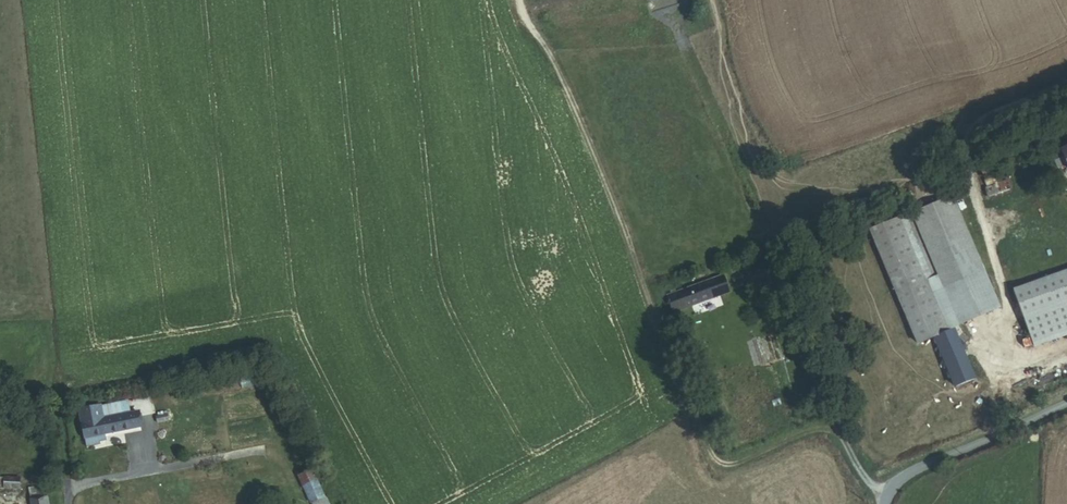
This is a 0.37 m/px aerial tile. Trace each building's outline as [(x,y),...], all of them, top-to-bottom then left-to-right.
[(1059,174),(1066,170),(1066,149),(1046,158),(1052,170),(1056,168),(1059,174)] [(984,190),(988,198),(1013,187),(1009,179),(984,190)] [(952,390),(972,382),(935,294),(986,272),(955,197),(868,233),(917,349),(932,342),(952,390)] [(1013,286),(1033,345),(1066,334),(1066,267),(1013,286)] [(692,317),(724,308),(720,295),(730,292),(727,282),(668,297),(672,313),(690,308),(692,317)] [(155,418),(168,415),(166,409),(153,412),(155,418)] [(101,433),(140,425),(137,412),(110,418),(108,412),(98,415),(101,433)] [(80,437),(101,433),(98,415),(77,419),(80,437)] [(319,498),(321,498),(290,436),(279,441),(309,503),(319,498)] [(14,487),(15,478),(0,477),(0,486),(14,487)]
